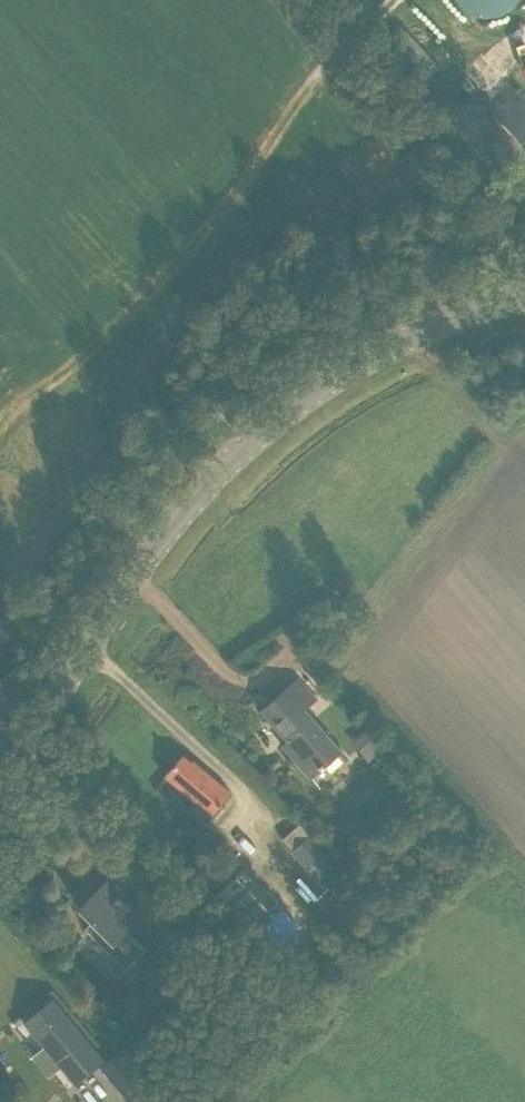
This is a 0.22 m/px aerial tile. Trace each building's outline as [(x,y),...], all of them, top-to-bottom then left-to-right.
[(459,5),(468,12),(478,16),(489,17),(500,14),(509,8),(515,0),(456,0),(459,5)] [(316,699),(298,678),(261,710),(287,741),(282,746),(309,777),(340,750),(304,709),(316,699)] [(367,730),(357,739),(371,755),(381,747),(367,730)] [(190,762),(182,755),(164,775),(194,800),(186,810),(203,825),(230,793),(192,760),(190,762)] [(281,810),(258,829),(277,851),(300,832),(281,810)] [(207,828),(186,852),(206,869),(227,846),(207,828)] [(243,870),(219,893),(273,951),(297,929),(243,870)] [(82,905),(93,916),(84,924),(126,968),(145,949),(126,929),(138,917),(126,904),(128,902),(107,881),(82,905)] [(51,1000),(25,1022),(75,1083),(101,1061),(51,1000)] [(126,1098),(144,1083),(119,1052),(100,1067),(126,1098)]
